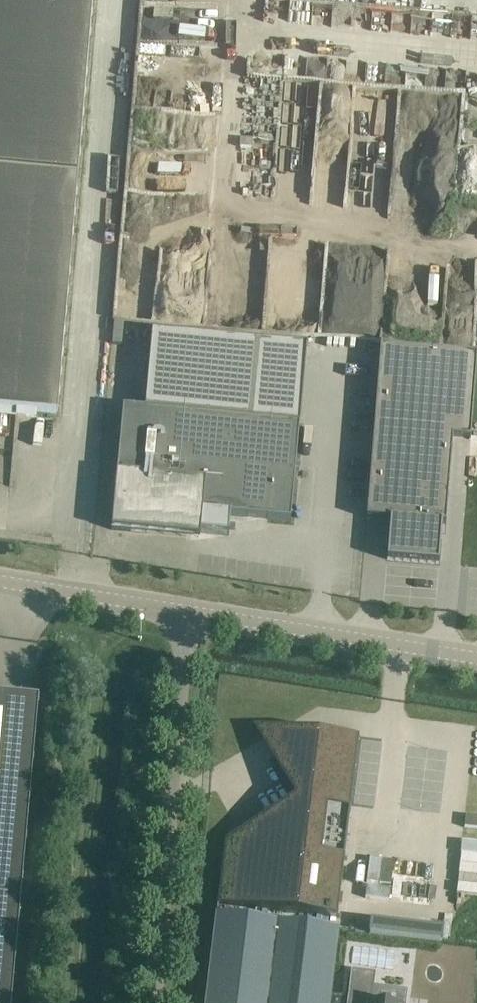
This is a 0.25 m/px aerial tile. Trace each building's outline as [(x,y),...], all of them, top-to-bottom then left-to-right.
[(57,416),(93,0),(0,0),(0,411),(57,416)] [(302,202),(314,203),(315,159),(334,160),(333,173),(352,174),(356,84),(308,81),(302,202)] [(117,474),(112,531),(148,534),(200,539),(200,533),(229,536),(231,516),(291,521),(300,424),(250,420),(257,345),(257,340),(258,339),(152,330),(148,374),(145,410),(123,408),(117,473),(117,474)] [(366,519),(390,521),(387,560),(439,564),(442,525),(446,525),(453,437),(471,439),(476,363),(476,351),(381,343),(366,519)] [(39,700),(0,697),(0,1002),(12,1002),(39,700)] [(226,840),(218,904),(337,918),(359,739),(318,734),(317,736),(273,761),(295,799),(226,840)] [(207,1002),(329,1002),(338,931),(217,916),(207,1002)] [(348,1002),(371,1002),(374,974),(352,972),(348,1002)]
